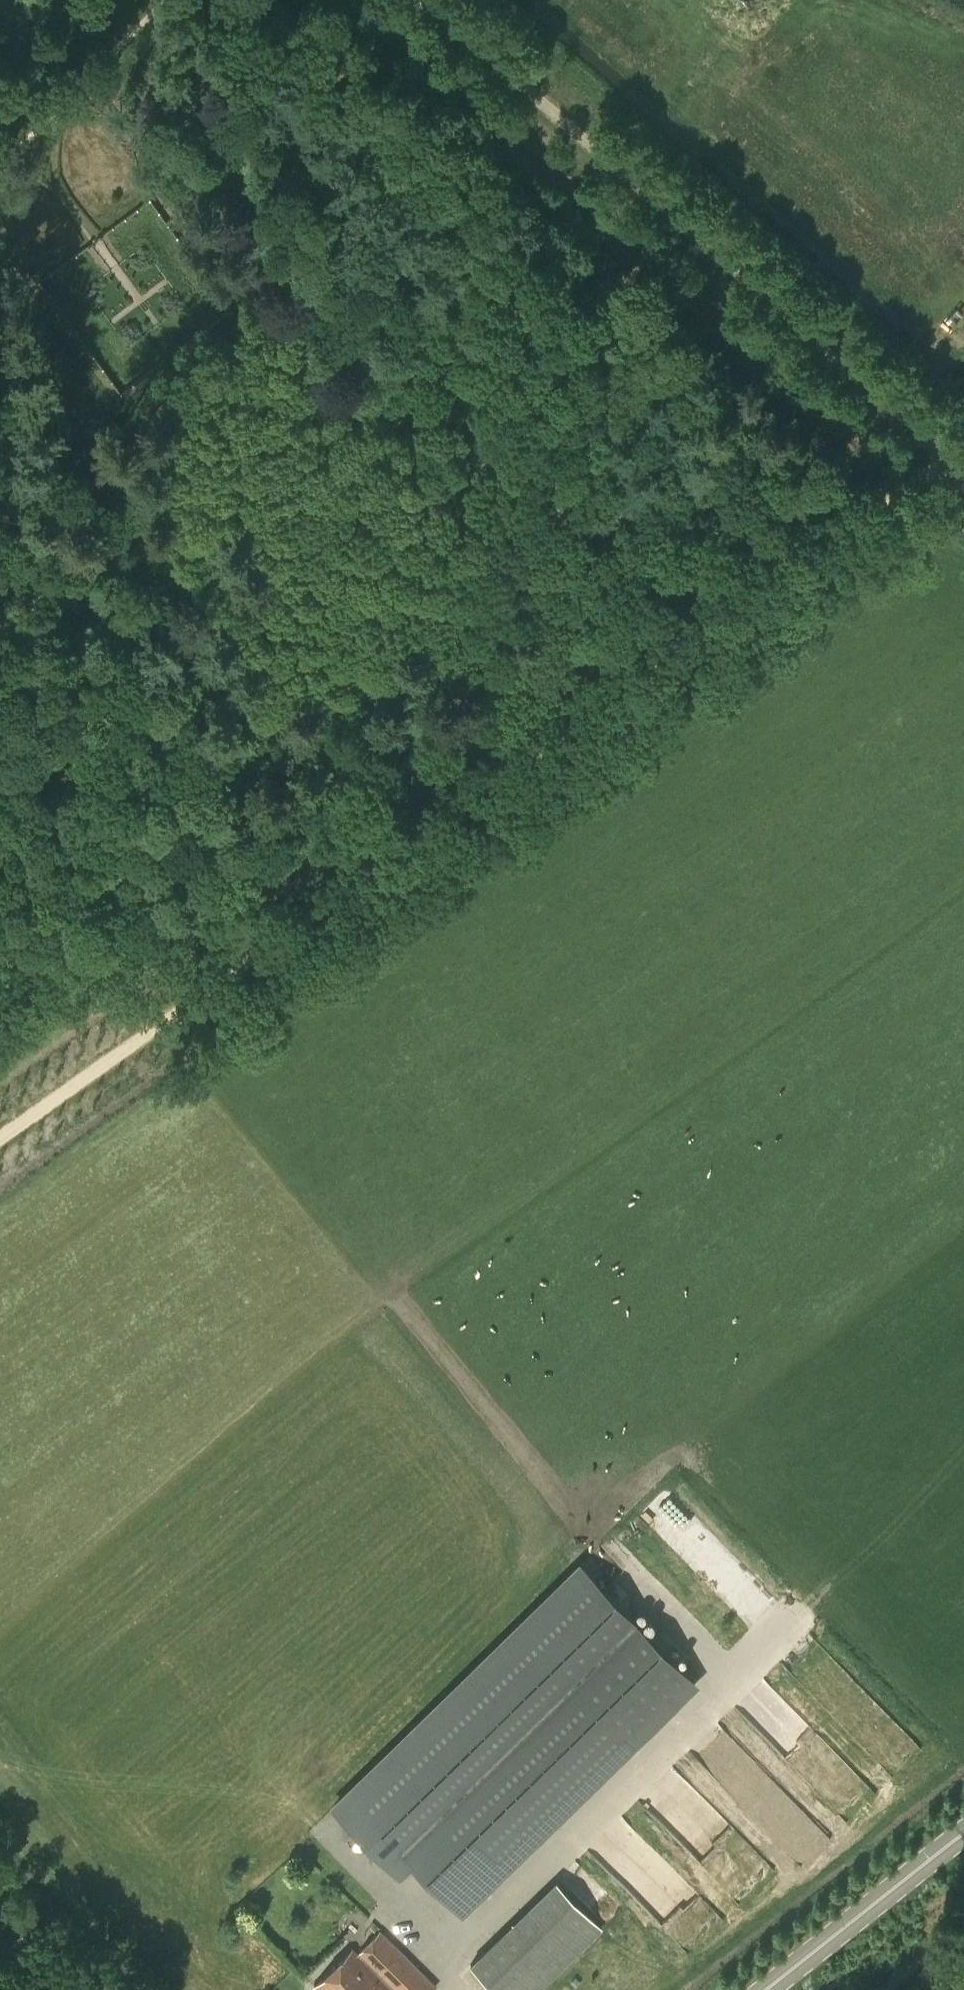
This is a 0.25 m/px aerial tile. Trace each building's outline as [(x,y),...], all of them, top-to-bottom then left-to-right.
[(399,1872),(412,1860),(462,1910),(694,1683),(580,1566),(334,1806),(399,1872)] [(556,1880),(470,1964),(495,1989),(537,1989),(602,1927),(556,1880)] [(314,1987),(317,1989),(432,1989),(435,1986),(380,1931),(358,1954),(352,1948),(314,1987)]
